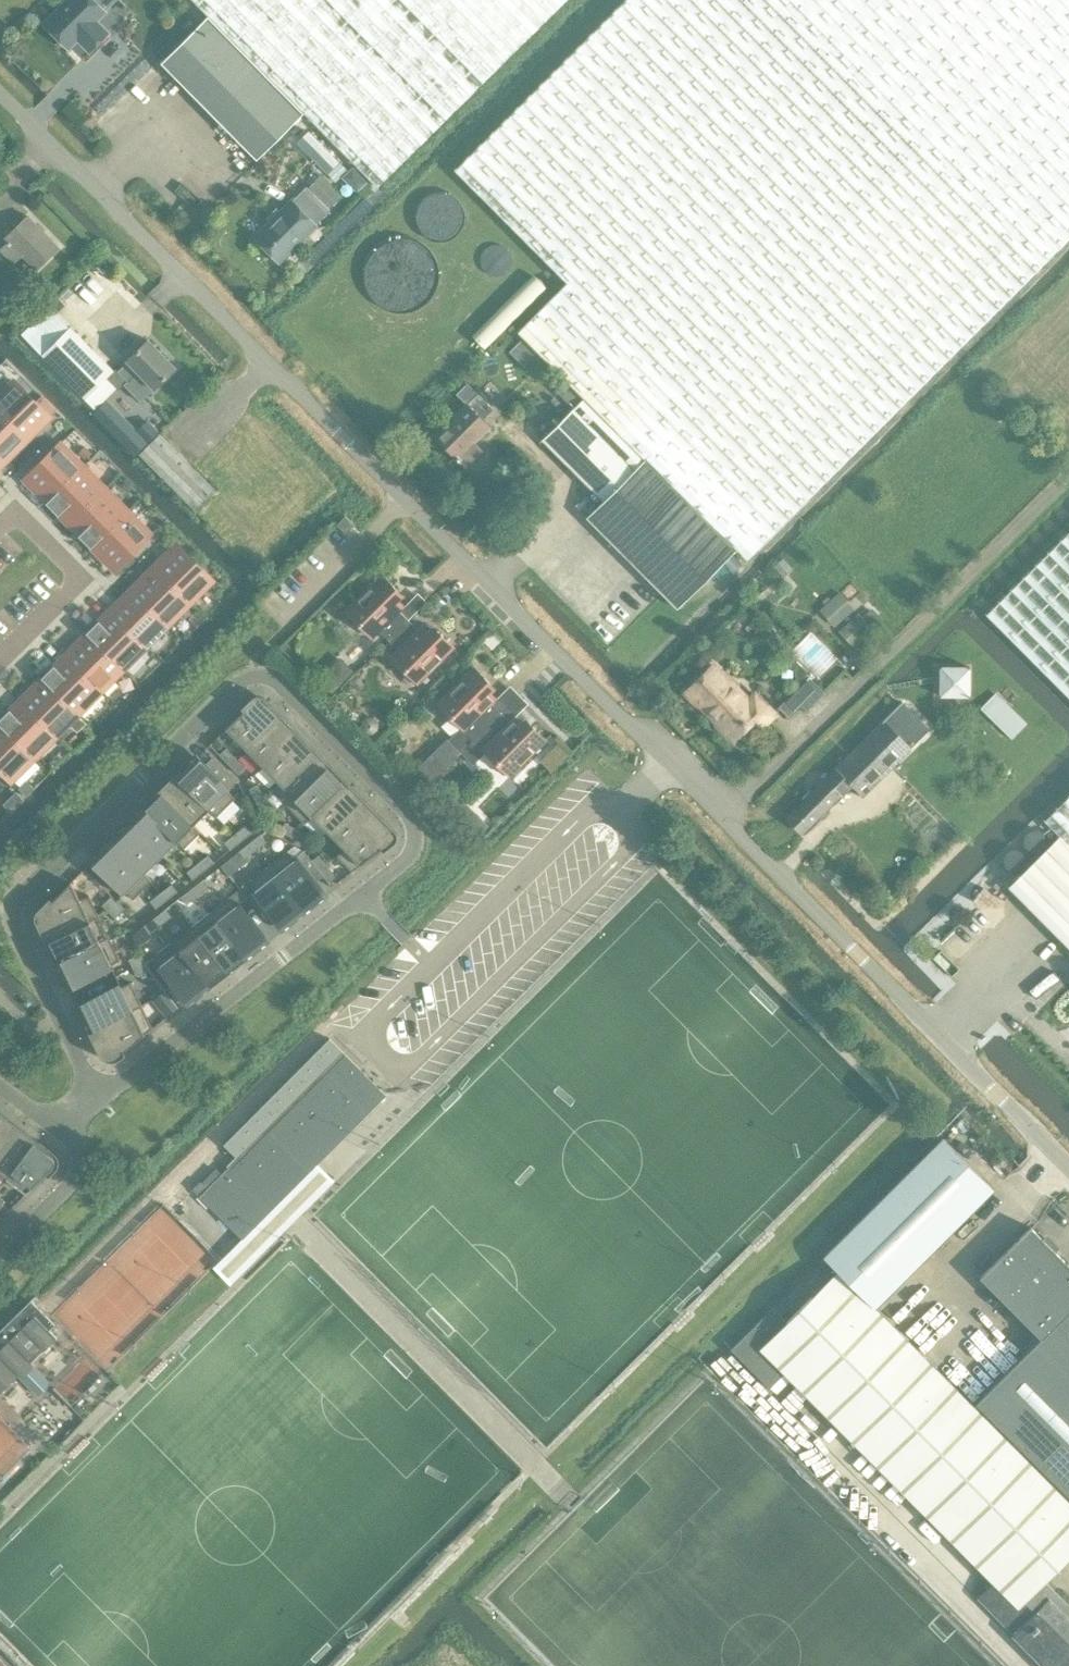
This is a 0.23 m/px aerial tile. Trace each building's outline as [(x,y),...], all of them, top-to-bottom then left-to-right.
[(105,12),(93,0),(67,0),(44,24),(68,49),(77,40),(89,52),(108,33),(96,21),(105,12)] [(208,16),(303,113),(377,187),(567,0),(192,0),(208,16)] [(852,0),(627,0),(455,172),(567,284),(852,0)] [(567,284),(518,333),(583,399),(542,440),(603,501),(586,517),(677,609),(737,549),(747,560),(1068,239),(1068,0),(852,0),(567,284)] [(161,63),(256,160),(303,113),(208,16),(161,63)] [(347,171),(341,165),(330,176),(336,182),(347,171)] [(365,183),(353,172),(346,179),(357,190),(365,183)] [(292,201),(255,237),(280,262),(316,226),(330,212),(305,187),(292,201)] [(36,271),(59,249),(28,217),(6,239),(10,243),(1,252),(13,265),(22,257),(36,271)] [(115,386),(106,378),(113,371),(71,328),(43,356),(84,399),(84,398),(94,408),(115,386)] [(141,402),(155,389),(176,369),(148,340),(127,360),(128,361),(118,371),(128,381),(124,385),(141,402)] [(26,440),(32,434),(28,430),(32,425),(37,430),(50,416),(15,381),(0,396),(0,414),(26,440)] [(581,398),(563,381),(554,391),(571,408),(581,398)] [(435,436),(466,467),(482,450),(475,443),(490,427),(483,420),(493,409),(478,394),(467,404),(435,436)] [(26,440),(0,414),(0,458),(4,462),(17,449),(12,445),(17,440),(21,445),(26,440)] [(147,422),(137,432),(148,443),(159,433),(147,422)] [(159,434),(138,454),(195,511),(215,490),(159,434)] [(47,502),(83,466),(60,444),(24,479),(38,492),(42,488),(47,492),(42,497),(47,502)] [(105,489),(83,467),(83,466),(47,502),(46,503),(58,516),(64,510),(69,514),(64,519),(70,525),(105,489)] [(127,511),(105,489),(70,525),(75,530),(80,525),(84,530),(78,536),(91,548),(92,547),(127,511)] [(115,570),(150,534),(127,511),(92,547),(97,552),(102,547),(106,552),(102,556),(115,570)] [(345,517),(337,526),(346,534),(354,525),(345,517)] [(985,615),(1068,699),(1068,531),(985,615)] [(189,604),(190,603),(213,580),(177,544),(164,558),(169,562),(164,567),(160,562),(153,568),(189,604)] [(166,626),(189,604),(153,568),(149,573),(153,577),(149,582),(144,577),(131,590),(166,626)] [(382,575),(345,611),(347,613),(347,618),(353,624),(358,624),(373,639),(380,631),(389,640),(409,621),(400,612),(405,607),(399,601),(403,596),(382,575)] [(144,648),(166,626),(131,590),(127,595),(131,600),(127,604),(122,600),(109,613),(144,648)] [(854,608),(849,603),(841,593),(821,611),(835,626),(854,608)] [(122,670),(144,648),(109,613),(104,617),(109,622),(104,626),(99,620),(86,633),(87,634),(87,635),(122,670)] [(864,619),(863,620),(858,615),(839,633),(843,638),(844,637),(853,646),(873,629),(864,619)] [(409,621),(389,640),(389,641),(398,650),(391,657),(404,671),(404,676),(410,682),(416,682),(418,684),(455,648),(433,627),(429,631),(423,625),(418,630),(409,621)] [(100,692),(122,670),(87,635),(82,639),(87,644),(82,648),(78,644),(65,657),(100,692)] [(78,714),(100,692),(65,657),(60,662),(64,666),(60,671),(54,665),(41,678),(42,679),(78,714)] [(318,679),(331,691),(352,671),(340,658),(318,679)] [(758,728),(773,714),(755,695),(750,700),(714,664),(685,693),(696,704),(697,703),(734,740),(752,722),(758,728)] [(939,696),(970,696),(970,666),(939,666),(939,696)] [(474,668),(437,704),(439,705),(439,710),(445,716),(449,716),(462,728),(449,741),(461,753),(501,713),(492,704),(497,699),(491,693),(495,689),(474,668)] [(801,685),(779,707),(788,717),(800,705),(819,686),(810,677),(811,675),(804,668),(799,673),(802,675),(797,681),(801,685)] [(56,736),(78,714),(42,679),(37,684),(42,688),(37,693),(33,689),(20,701),(56,736)] [(996,692),(980,708),(1012,739),(1027,723),(996,692)] [(277,717),(260,700),(259,699),(258,699),(256,699),(255,700),(225,729),(245,749),(277,717)] [(56,736),(20,701),(15,706),(20,711),(15,715),(9,709),(0,719),(0,725),(33,759),(56,736)] [(929,730),(906,707),(886,726),(882,722),(787,817),(803,833),(851,785),(862,796),(929,730)] [(501,713),(461,753),(473,765),(486,753),(496,763),(496,768),(502,774),(508,774),(510,777),(547,741),(525,719),(521,724),(515,718),(510,723),(501,713)] [(261,765),(294,734),(277,717),(245,749),(261,765)] [(377,724),(373,718),(366,718),(361,722),(361,728),(365,733),(372,733),(377,729),(377,724)] [(33,759),(0,725),(0,771),(11,781),(33,759)] [(278,782),(310,750),(294,734),(261,765),(278,782)] [(551,771),(570,752),(559,741),(540,760),(551,771)] [(229,765),(235,758),(226,749),(220,755),(229,765)] [(287,806),(327,767),(310,750),(278,782),(270,790),(287,806)] [(424,790),(448,766),(434,752),(410,776),(424,790)] [(235,798),(227,791),(236,782),(212,757),(203,766),(196,759),(178,776),(210,808),(209,810),(216,817),(235,798)] [(235,758),(229,765),(239,774),(245,768),(235,758)] [(311,816),(343,784),(327,767),(287,806),(303,823),(311,816)] [(193,825),(209,810),(210,808),(178,776),(161,793),(193,825)] [(327,832),(360,800),(343,784),(311,816),(327,832)] [(255,801),(263,797),(258,785),(250,789),(255,801)] [(201,832),(193,825),(161,793),(145,809),(176,842),(184,849),(201,832)] [(1058,836),(1068,847),(1068,795),(1043,821),(1058,836)] [(263,797),(255,801),(261,812),(269,808),(263,797)] [(344,849),(376,817),(360,800),(327,832),(344,849)] [(160,858),(176,842),(145,809),(128,826),(160,858)] [(393,834),(392,834),(376,817),(344,849),(337,856),(352,872),(392,840),(393,839),(393,838),(394,837),(394,836),(393,834)] [(281,831),(293,837),(296,830),(285,824),(281,831)] [(143,875),(144,874),(160,858),(128,826),(111,842),(143,875)] [(235,834),(242,842),(252,833),(245,826),(235,834)] [(306,844),(309,837),(296,830),(293,837),(306,844)] [(230,851),(241,842),(242,842),(235,834),(224,843),(230,851)] [(250,843),(255,850),(265,841),(260,835),(250,843)] [(1068,949),(1068,847),(1058,836),(1007,887),(1068,949)] [(152,881),(144,874),(143,875),(111,842),(93,860),(133,900),(152,881)] [(244,859),(255,850),(250,843),(238,852),(244,859)] [(310,861),(303,852),(294,859),(288,851),(268,866),(303,910),(332,887),(328,882),(320,871),(311,860),(310,861)] [(197,864),(203,871),(214,863),(208,855),(197,864)] [(311,860),(320,871),(326,866),(318,855),(311,860)] [(193,880),(203,871),(197,864),(187,872),(193,880)] [(283,926),(303,910),(268,866),(249,882),(283,926)] [(328,882),(335,877),(326,866),(320,871),(328,882)] [(191,889),(197,896),(207,887),(202,880),(191,889)] [(49,941),(99,916),(89,895),(79,900),(71,882),(40,913),(39,914),(38,915),(38,916),(38,917),(38,918),(38,919),(49,941)] [(160,893),(166,900),(177,891),(171,884),(160,893)] [(186,904),(197,896),(191,889),(180,897),(186,904)] [(156,909),(166,900),(160,893),(150,902),(156,909)] [(108,912),(117,904),(110,897),(101,905),(108,912)] [(245,956),(264,941),(230,897),(210,912),(245,956)] [(108,912),(115,918),(123,910),(117,904),(108,912)] [(155,918),(160,925),(171,916),(165,909),(155,918)] [(226,971),(245,956),(210,912),(192,927),(226,971)] [(59,962),(109,938),(99,916),(49,941),(59,962)] [(149,934),(160,925),(155,918),(143,927),(149,934)] [(208,985),(226,971),(192,927),(173,941),(208,985)] [(109,938),(59,962),(70,984),(120,960),(109,938)] [(150,973),(164,990),(165,991),(175,983),(188,1000),(208,985),(173,941),(146,963),(149,970),(150,971),(149,972),(150,973)] [(128,960),(132,968),(145,962),(141,954),(128,960)] [(149,970),(146,963),(145,962),(132,968),(136,976),(149,970)] [(133,1011),(142,1006),(131,982),(80,1006),(91,1029),(132,1009),(133,1011)] [(160,1006),(170,997),(165,991),(164,990),(154,998),(160,1006)] [(132,1009),(91,1029),(102,1052),(103,1054),(105,1056),(107,1057),(109,1058),(111,1058),(113,1058),(115,1057),(117,1056),(144,1035),(153,1028),(142,1006),(133,1011),(132,1009)] [(241,1238),(385,1093),(330,1039),(224,1145),(240,1160),(210,1190),(201,1181),(193,1189),(241,1238)] [(14,1128),(0,1117),(0,1147),(14,1128)] [(33,1142),(14,1128),(0,1147),(0,1174),(6,1178),(33,1142)] [(838,1271),(873,1307),(991,1189),(942,1140),(824,1258),(838,1271)] [(53,1156),(52,1155),(33,1142),(6,1178),(26,1193),(53,1167),(54,1166),(55,1165),(55,1163),(55,1162),(55,1161),(55,1160),(54,1158),(54,1157),(53,1156)] [(214,1152),(195,1171),(203,1178),(221,1160),(214,1152)] [(1030,1227),(980,1278),(1041,1339),(1068,1367),(1068,1266),(1030,1227)] [(938,1372),(873,1307),(838,1271),(787,1322),(773,1308),(731,1349),(770,1388),(785,1373),(860,1449),(938,1372)] [(37,1306),(31,1300),(0,1331),(0,1394),(57,1338),(49,1331),(55,1325),(37,1306)] [(1041,1339),(985,1395),(974,1408),(1068,1503),(1068,1367),(1041,1339)] [(974,1408),(938,1372),(860,1449),(994,1583),(991,1586),(1015,1610),(1042,1583),(1068,1556),(1068,1503),(974,1408)] [(857,1465),(893,1502),(900,1496),(863,1459),(857,1465)] [(917,1537),(955,1575),(969,1561),(931,1522),(917,1537)] [(991,1586),(978,1598),(1014,1635),(1012,1637),(1041,1665),(1068,1665),(1068,1621),(1060,1613),(1066,1607),(1042,1583),(1015,1610),(991,1586)]
